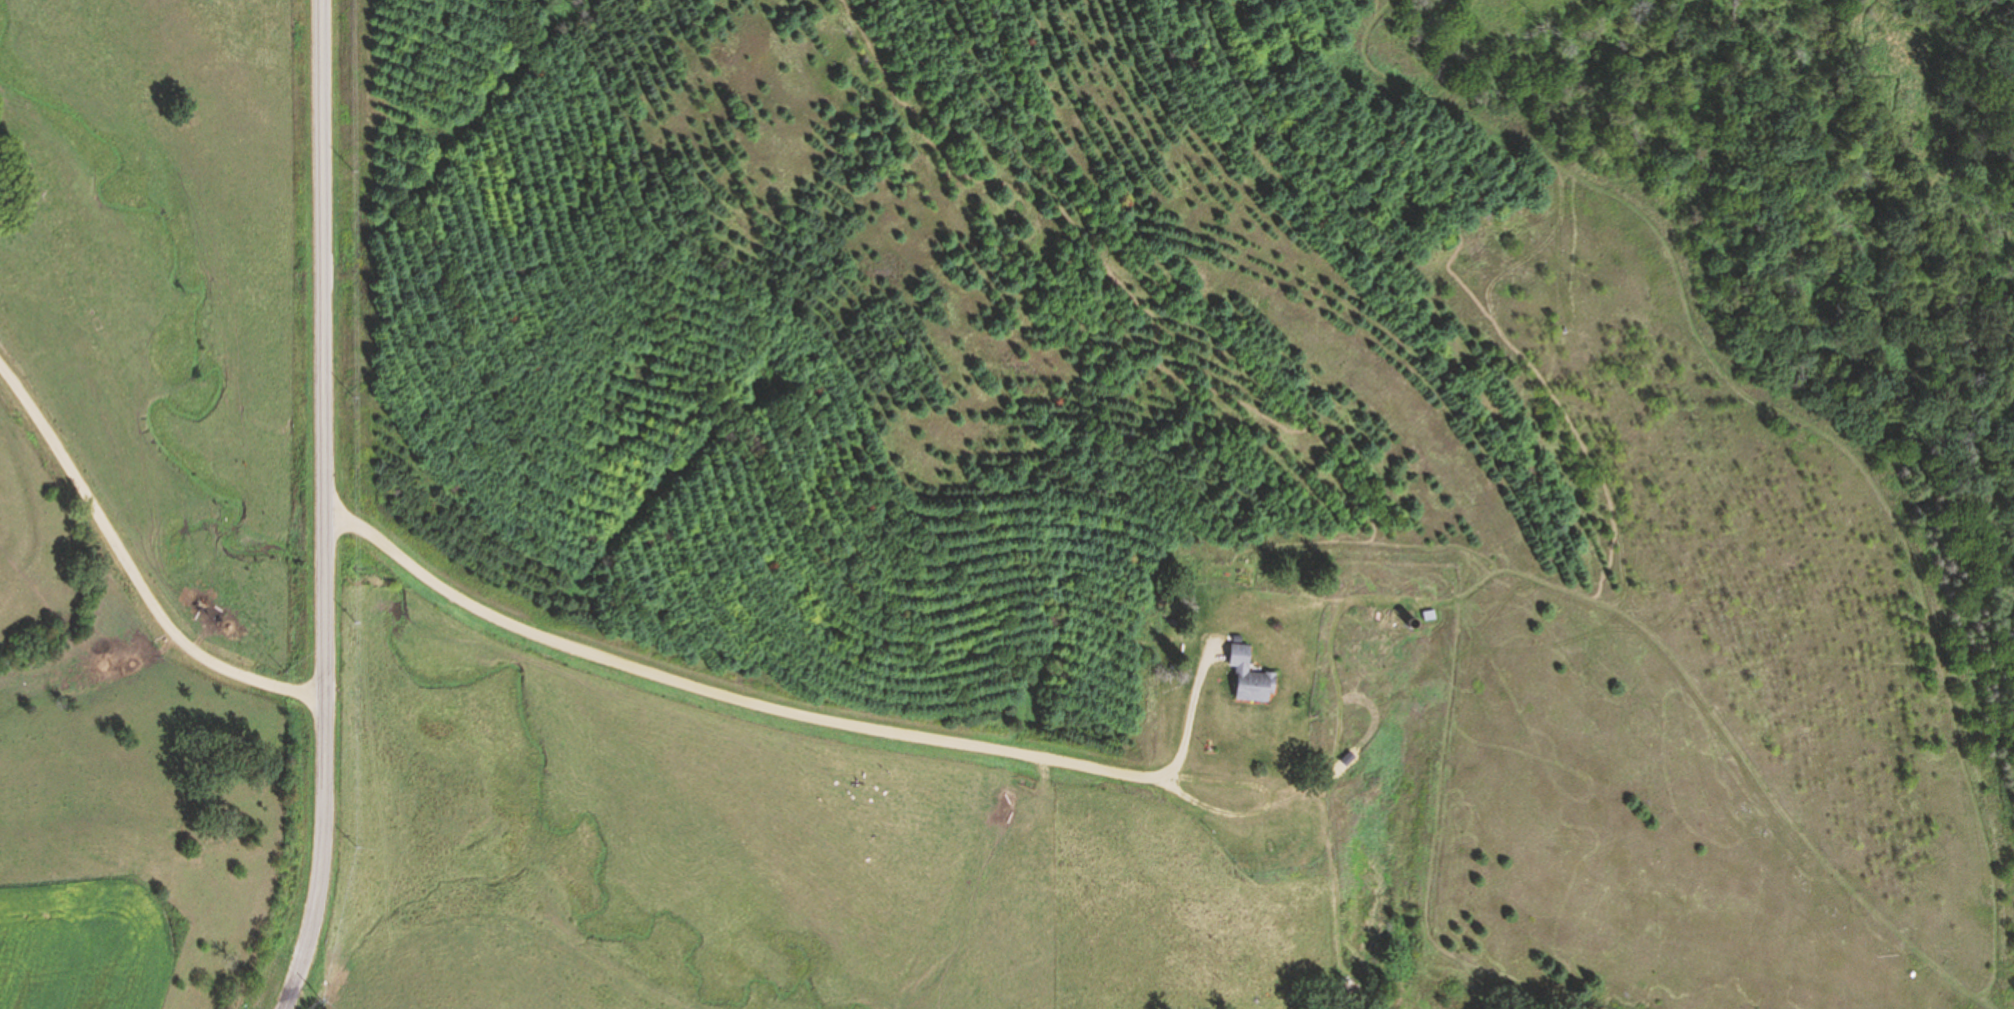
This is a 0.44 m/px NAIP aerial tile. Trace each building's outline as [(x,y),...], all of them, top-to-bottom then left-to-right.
[(1235,699),(1272,701),(1274,672),(1248,671),(1250,644),(1230,643),(1229,665),(1238,666),(1235,699)]
